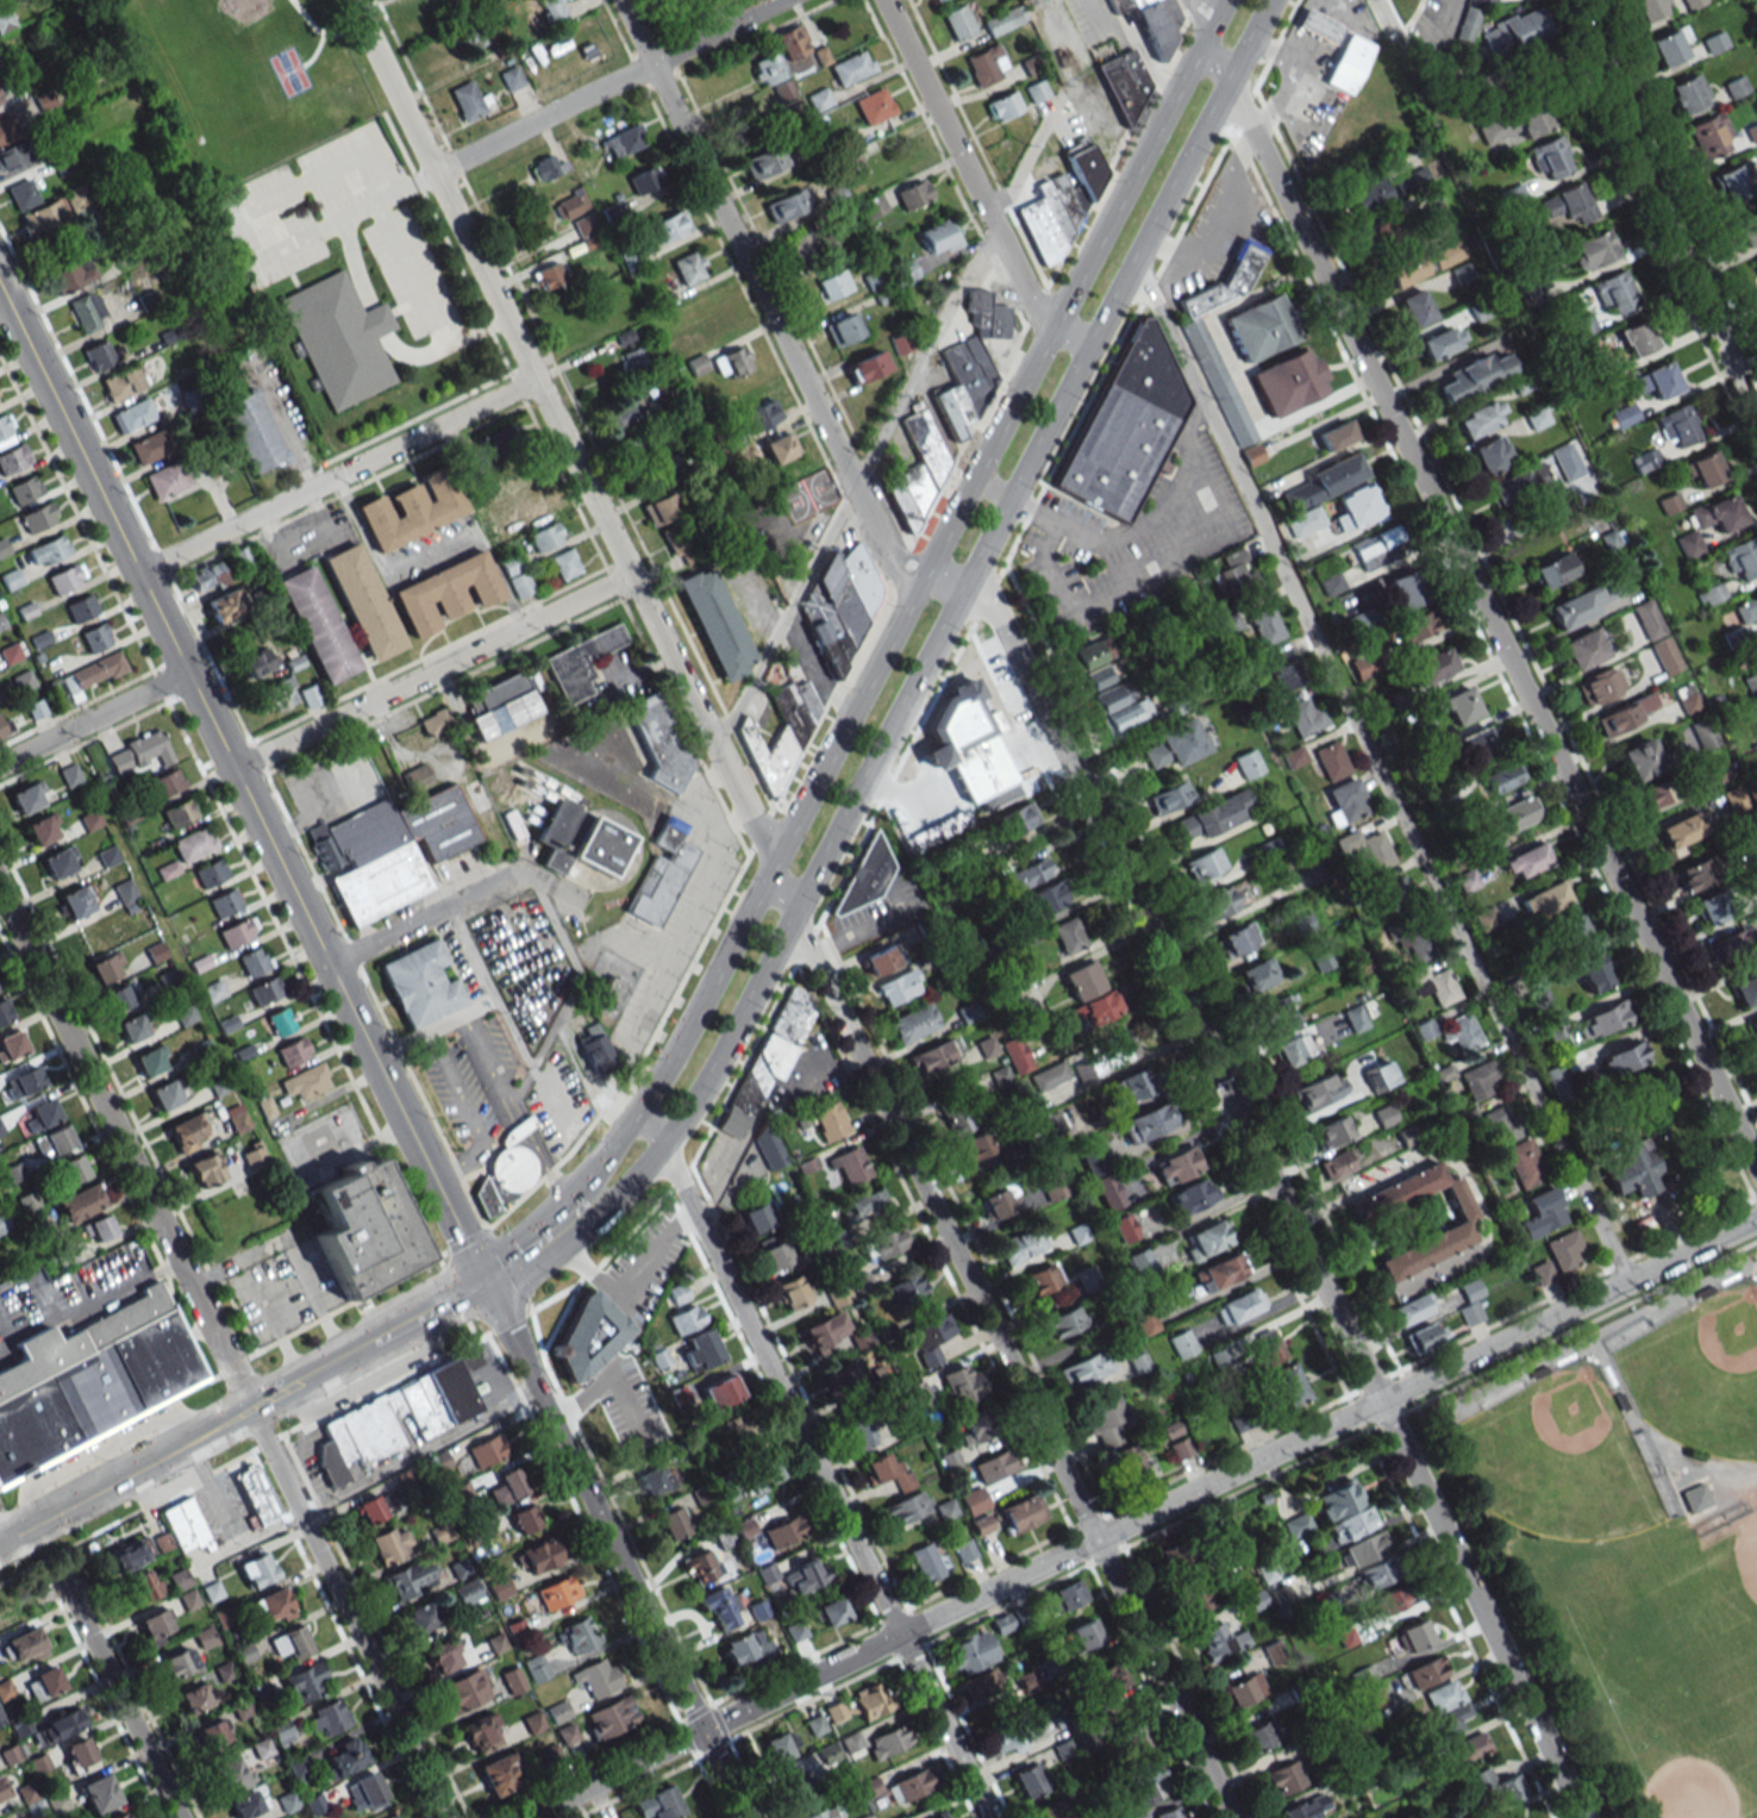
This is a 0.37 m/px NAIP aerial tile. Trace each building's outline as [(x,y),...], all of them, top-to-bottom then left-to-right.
[(563,0),(538,0),(551,29),(568,21),(560,2),(563,0)] [(1134,12),(1155,2),(1158,0),(1128,0),(1134,12)] [(1671,8),(1667,0),(1631,0),(1642,23),(1671,8)] [(1705,0),(1682,0),(1688,10),(1705,0)] [(976,31),(962,3),(941,14),(956,42),(976,31)] [(1548,32),(1535,5),(1477,33),(1482,44),(1472,49),(1480,65),(1548,32)] [(1018,24),(1011,8),(983,20),(989,36),(1018,24)] [(1478,12),(1465,8),(1454,37),(1467,42),(1478,12)] [(15,26),(9,9),(0,12),(0,32),(15,26)] [(1333,48),(1313,38),(1295,29),(1305,10),(1321,18),(1343,29),(1333,48)] [(1682,45),(1691,41),(1682,24),(1648,42),(1661,68),(1687,54),(1682,45)] [(777,38),(790,63),(811,52),(798,27),(777,38)] [(477,30),(466,36),(473,48),(484,41),(477,30)] [(1325,85),(1350,35),(1374,46),(1349,96),(1325,85)] [(978,88),(1008,73),(995,44),(964,58),(978,88)] [(875,69),(864,48),(829,66),(840,88),(875,69)] [(1094,64),(1118,116),(1154,99),(1130,48),(1094,64)] [(1043,69),(1037,55),(1022,62),(1028,76),(1043,69)] [(514,65),(498,73),(507,92),(523,83),(514,65)] [(1681,115),(1710,99),(1695,72),(1666,89),(1681,115)] [(11,97),(3,78),(0,79),(0,102),(11,97)] [(1024,87),(1032,103),(1050,95),(1042,78),(1024,87)] [(469,80),(448,90),(464,121),(486,111),(469,80)] [(814,112),(833,103),(825,87),(807,95),(814,112)] [(866,125),(894,112),(883,87),(854,100),(866,125)] [(984,103),(993,121),(1022,108),(1013,90),(984,103)] [(1520,129),(1524,139),(1553,126),(1540,98),(1476,127),(1484,145),(1520,129)] [(1724,141),(1732,137),(1720,112),(1687,127),(1703,161),(1727,149),(1724,141)] [(8,115),(0,119),(0,144),(17,138),(8,115)] [(637,123),(599,142),(602,149),(608,146),(614,157),(642,144),(638,136),(642,133),(637,123)] [(1756,140),(1756,124),(1745,130),(1751,143),(1756,140)] [(1573,168),(1558,136),(1527,150),(1542,183),(1573,168)] [(1016,208),(1042,266),(1059,258),(1102,174),(1085,137),(1061,148),(1077,185),(1068,189),(1062,176),(1058,174),(1035,184),(1040,197),(1016,208)] [(25,162),(19,143),(0,150),(0,171),(25,162)] [(786,164),(776,144),(741,161),(751,181),(786,164)] [(550,154),(534,162),(536,164),(530,167),(536,181),(542,179),(543,181),(568,169),(564,161),(555,164),(550,154)] [(627,177),(636,195),(664,181),(655,163),(627,177)] [(1750,191),(1738,164),(1713,174),(1725,202),(1750,191)] [(1429,182),(1423,166),(1393,179),(1400,194),(1429,182)] [(933,196),(924,177),(895,192),(904,211),(933,196)] [(1356,215),(1389,199),(1379,177),(1346,193),(1356,215)] [(5,188),(15,211),(38,201),(28,178),(5,188)] [(1597,216),(1582,181),(1539,200),(1549,222),(1573,211),(1579,224),(1597,216)] [(577,186),(570,190),(571,194),(556,201),(557,204),(554,206),(559,219),(563,217),(564,219),(588,207),(577,186)] [(764,204),(773,224),(811,206),(802,187),(764,204)] [(18,214),(25,234),(65,220),(58,200),(18,214)] [(650,229),(644,232),(650,244),(656,240),(657,244),(690,227),(681,207),(646,224),(650,229)] [(1756,241),(1756,213),(1734,222),(1744,247),(1756,241)] [(587,214),(571,221),(580,238),(595,231),(587,214)] [(918,230),(930,256),(964,241),(952,215),(918,230)] [(1365,227),(1373,247),(1398,238),(1390,217),(1365,227)] [(1577,272),(1618,257),(1607,230),(1567,245),(1577,272)] [(787,240),(798,264),(834,248),(829,235),(813,242),(808,231),(787,240)] [(595,233),(580,242),(584,250),(600,243),(595,233)] [(1181,324),(1232,443),(1239,446),(1255,440),(1204,322),(1190,316),(1246,292),(1266,246),(1249,238),(1241,241),(1224,279),(1176,300),(1183,316),(1191,320),(1181,324)] [(1430,254),(1437,269),(1465,256),(1458,241),(1430,254)] [(634,244),(619,251),(629,270),(644,263),(634,244)] [(692,251),(671,261),(683,286),(704,276),(699,265),(705,263),(701,255),(695,258),(692,251)] [(83,255),(46,274),(57,295),(94,276),(83,255)] [(1424,277),(1418,255),(1384,265),(1391,286),(1424,277)] [(918,278),(913,261),(895,265),(900,283),(918,278)] [(555,262),(530,274),(536,285),(540,283),(544,290),(564,281),(555,262)] [(339,265),(275,298),(332,412),(395,380),(374,337),(393,326),(381,302),(363,312),(339,265)] [(870,292),(888,284),(881,267),(862,276),(870,292)] [(1639,302),(1624,269),(1592,284),(1607,317),(1639,302)] [(819,279),(826,299),(852,290),(845,270),(819,279)] [(1412,329),(1434,317),(1419,288),(1397,300),(1412,329)] [(88,290),(67,301),(83,333),(100,325),(96,318),(105,313),(95,293),(90,295),(88,290)] [(970,290),(992,290),(990,306),(1012,307),(1009,341),(978,338),(978,329),(973,323),(973,311),(969,311),(970,290)] [(1299,339),(1279,292),(1222,317),(1242,364),(1299,339)] [(822,324),(833,347),(861,334),(851,311),(822,324)] [(1573,323),(1580,337),(1596,329),(1589,315),(1573,323)] [(1184,397),(1149,319),(1142,316),(1127,323),(1054,492),(1125,522),(1149,466),(1161,471),(1165,469),(1159,456),(1184,397)] [(1633,359),(1661,343),(1646,317),(1618,332),(1633,359)] [(1464,345),(1455,324),(1418,340),(1427,361),(1464,345)] [(959,341),(974,333),(976,341),(996,380),(988,394),(975,367),(973,368),(959,341)] [(105,339),(82,350),(93,373),(115,362),(105,339)] [(938,351),(955,386),(973,421),(988,394),(975,367),(973,368),(959,341),(938,351)] [(620,353),(628,371),(648,362),(640,344),(620,353)] [(740,344),(711,358),(719,375),(727,371),(730,376),(750,367),(748,360),(750,358),(745,350),(743,351),(740,344)] [(1310,347),(1250,371),(1269,418),(1329,394),(1310,347)] [(1443,372),(1446,381),(1435,385),(1441,402),(1514,375),(1505,349),(1443,372)] [(845,363),(852,383),(888,371),(882,351),(845,363)] [(701,352),(686,361),(693,376),(709,368),(701,352)] [(1640,394),(1652,389),(1656,400),(1681,390),(1669,361),(1633,377),(1640,394)] [(132,364),(101,379),(107,391),(104,393),(108,402),(143,387),(132,364)] [(244,392),(217,405),(249,473),(277,460),(279,464),(287,460),(280,448),(277,449),(254,398),(256,396),(250,385),(242,388),(244,392)] [(959,427),(973,421),(955,386),(944,392),(959,427)] [(932,396),(953,444),(963,441),(957,429),(959,427),(944,392),(932,396)] [(144,396),(112,413),(121,432),(154,417),(144,396)] [(770,399),(740,413),(750,432),(780,418),(770,399)] [(1455,416),(1463,438),(1506,421),(1498,399),(1455,416)] [(609,429),(643,417),(638,401),(603,413),(609,429)] [(1671,450),(1703,435),(1687,403),(1656,417),(1671,450)] [(900,421),(921,466),(936,495),(950,467),(923,411),(900,421)] [(14,430),(0,437),(0,415),(6,412),(14,430)] [(1325,451),(1358,436),(1350,419),(1317,434),(1325,451)] [(505,456),(528,437),(516,422),(492,440),(505,456)] [(161,427),(127,443),(137,466),(171,450),(161,427)] [(657,450),(645,429),(620,442),(631,463),(657,450)] [(787,431),(762,444),(773,464),(798,451),(787,431)] [(1470,448),(1482,475),(1512,462),(1499,434),(1470,448)] [(31,461),(0,476),(0,453),(23,442),(31,461)] [(1564,482),(1583,472),(1569,442),(1550,451),(1564,482)] [(1241,451),(1248,466),(1264,459),(1257,444),(1241,451)] [(1632,458),(1639,473),(1661,463),(1654,448),(1632,458)] [(1695,489),(1725,478),(1714,451),(1685,462),(1695,489)] [(1306,472),(1309,481),(1283,491),(1290,510),(1366,480),(1355,453),(1306,472)] [(497,467),(502,489),(539,481),(534,459),(497,467)] [(144,476),(157,501),(190,485),(177,460),(144,476)] [(1549,485),(1539,462),(1487,484),(1497,507),(1549,485)] [(446,466),(469,512),(376,556),(352,506),(382,493),(393,516),(399,513),(390,494),(414,483),(424,502),(431,499),(421,477),(446,466)] [(920,525),(936,495),(921,466),(899,477),(920,525)] [(6,487),(37,471),(46,491),(15,505),(6,487)] [(886,491),(909,541),(914,538),(920,525),(899,477),(896,473),(886,491)] [(1384,513),(1368,482),(1337,497),(1353,528),(1384,513)] [(521,521),(555,508),(548,487),(513,500),(521,521)] [(1745,522),(1732,492),(1687,512),(1695,531),(1715,522),(1720,534),(1745,522)] [(649,524),(679,515),(673,494),(643,502),(649,524)] [(18,516),(49,501),(58,519),(27,535),(18,516)] [(661,533),(673,557),(694,547),(681,522),(661,533)] [(536,553),(559,543),(550,524),(528,534),(536,553)] [(1364,573),(1406,552),(1392,524),(1351,545),(1364,573)] [(1685,560),(1703,552),(1694,530),(1675,538),(1685,560)] [(25,549),(62,532),(71,551),(44,564),(42,561),(32,566),(25,549)] [(10,552),(0,557),(0,538),(2,537),(10,552)] [(1730,574),(1736,572),(1739,580),(1756,574),(1756,552),(1751,537),(1720,549),(1730,574)] [(354,543),(321,558),(371,661),(404,645),(354,543)] [(828,674),(838,678),(881,592),(861,545),(836,555),(828,551),(800,606),(828,674)] [(481,548),(392,591),(414,639),(440,626),(430,604),(436,600),(444,618),(469,605),(462,589),(468,586),(479,608),(504,596),(481,548)] [(549,557),(560,581),(581,572),(570,548),(549,557)] [(1261,590),(1253,569),(1250,570),(1241,548),(1221,556),(1226,569),(1213,574),(1226,604),(1261,590)] [(1531,567),(1541,590),(1576,574),(1566,552),(1531,567)] [(516,599),(534,592),(519,555),(501,561),(516,599)] [(196,595),(227,582),(218,560),(187,574),(196,595)] [(45,576),(76,562),(85,581),(55,595),(45,576)] [(308,566),(276,581),(327,683),(361,668),(308,566)] [(0,575),(15,568),(23,582),(7,591),(0,575)] [(708,568),(696,574),(695,571),(674,581),(725,682),(745,671),(742,666),(755,660),(708,568)] [(1387,580),(1400,611),(1421,602),(1408,571),(1387,580)] [(1547,605),(1557,628),(1626,598),(1616,576),(1547,605)] [(1697,594),(1703,607),(1725,595),(1719,582),(1697,594)] [(204,601),(214,624),(244,610),(234,588),(204,601)] [(65,605),(88,594),(96,613),(75,624),(65,605)] [(1733,605),(1740,624),(1756,617),(1756,596),(1733,605)] [(1631,606),(1646,641),(1665,633),(1650,598),(1631,606)] [(1262,646),(1285,635),(1270,605),(1247,616),(1262,646)] [(1396,625),(1405,645),(1441,629),(1432,609),(1396,625)] [(1223,635),(1242,627),(1235,611),(1216,620),(1223,635)] [(80,632),(102,621),(112,642),(89,652),(80,632)] [(544,658),(618,623),(627,642),(594,657),(593,655),(586,658),(593,676),(586,680),(592,693),(567,705),(544,658)] [(1606,655),(1593,627),(1560,643),(1573,671),(1606,655)] [(1077,671),(1113,655),(1105,636),(1068,652),(1077,671)] [(1664,676),(1682,668),(1668,636),(1650,644),(1664,676)] [(235,658),(242,679),(278,668),(271,647),(235,658)] [(1457,670),(1447,647),(1412,663),(1422,686),(1457,670)] [(1256,658),(1263,674),(1272,670),(1281,692),(1302,683),(1291,659),(1281,663),(1275,649),(1256,658)] [(86,664),(117,650),(126,669),(95,683),(86,664)] [(1359,680),(1380,669),(1371,651),(1349,662),(1359,680)] [(933,713),(956,757),(1003,731),(999,723),(1006,720),(970,654),(963,654),(933,713)] [(1088,692),(1115,679),(1108,662),(1080,675),(1088,692)] [(35,686),(29,670),(12,676),(19,692),(35,686)] [(523,671),(543,713),(481,744),(469,720),(474,718),(465,699),(523,671)] [(1583,701),(1618,696),(1615,672),(1580,677),(1583,701)] [(1743,679),(1750,693),(1756,690),(1756,672),(1743,679)] [(260,688),(270,712),(299,701),(289,677),(260,688)] [(1098,716),(1134,697),(1124,679),(1088,698),(1098,716)] [(813,724),(821,710),(806,680),(793,686),(813,724)] [(767,693),(783,724),(798,752),(813,724),(793,686),(790,681),(767,693)] [(1673,691),(1685,714),(1701,705),(1688,683),(1673,691)] [(321,702),(315,685),(301,690),(307,707),(321,702)] [(1441,713),(1448,710),(1455,725),(1481,714),(1469,686),(1435,701),(1441,713)] [(657,689),(693,762),(675,793),(646,777),(654,764),(624,705),(657,689)] [(1648,716),(1646,710),(1657,705),(1651,691),(1594,719),(1604,738),(1648,716)] [(1283,707),(1299,740),(1329,726),(1319,705),(1310,709),(1304,697),(1283,707)] [(27,705),(32,719),(47,713),(42,699),(27,705)] [(1099,718),(1105,734),(1151,715),(1145,699),(1099,718)] [(418,720),(426,737),(452,726),(444,708),(418,720)] [(738,729),(769,794),(776,794),(792,764),(798,752),(783,724),(777,736),(764,758),(763,756),(765,754),(745,714),(738,729)] [(1155,732),(1160,742),(1141,750),(1150,769),(1171,760),(1173,765),(1209,749),(1194,715),(1155,732)] [(1720,743),(1707,717),(1689,726),(1702,752),(1720,743)] [(12,730),(7,719),(0,723),(0,736),(12,730)] [(1497,748),(1486,725),(1459,737),(1469,760),(1497,748)] [(106,751),(115,775),(157,758),(160,766),(173,761),(160,730),(106,751)] [(1664,767),(1649,737),(1617,753),(1632,783),(1664,767)] [(1329,782),(1352,770),(1335,739),(1312,752),(1329,782)] [(1234,756),(1241,780),(1263,773),(1255,749),(1234,756)] [(1287,765),(1304,763),(1302,749),(1285,751),(1287,765)] [(984,776),(996,800),(1031,784),(1019,759),(984,776)] [(1479,778),(1487,796),(1526,778),(1517,760),(1479,778)] [(401,773),(410,793),(433,783),(425,763),(401,773)] [(185,786),(176,767),(149,781),(158,799),(185,786)] [(1370,811),(1354,777),(1321,792),(1337,826),(1370,811)] [(1192,798),(1182,779),(1146,798),(1156,816),(1192,798)] [(1673,796),(1664,779),(1640,791),(1648,809),(1673,796)] [(49,803),(42,781),(10,792),(18,814),(49,803)] [(396,813),(454,785),(481,841),(431,864),(417,837),(409,839),(396,813)] [(1175,819),(1185,842),(1255,813),(1245,790),(1175,819)] [(409,839),(354,867),(349,856),(344,858),(340,851),(336,854),(323,826),(388,794),(396,813),(409,839)] [(1541,817),(1531,794),(1498,809),(1508,831),(1541,817)] [(162,810),(169,828),(196,816),(188,799),(162,810)] [(556,799),(627,835),(607,874),(570,855),(561,874),(543,864),(551,848),(536,839),(556,799)] [(1007,836),(1039,823),(1030,801),(999,814),(1007,836)] [(1705,835),(1689,810),(1656,831),(1673,856),(1705,835)] [(665,858),(670,849),(652,841),(667,814),(686,824),(679,838),(696,848),(686,869),(665,858)] [(182,863),(216,847),(205,825),(171,842),(182,863)] [(1373,873),(1395,862),(1379,830),(1362,838),(1357,828),(1342,836),(1356,866),(1367,861),(1373,873)] [(873,830),(892,869),(876,898),(834,917),(830,914),(873,830)] [(409,839),(354,867),(329,880),(352,926),(433,886),(409,839)] [(1551,862),(1541,842),(1501,860),(1511,881),(1551,862)] [(80,865),(70,844),(41,859),(51,880),(80,865)] [(1183,862),(1194,886),(1228,871),(1217,846),(1183,862)] [(626,908),(657,924),(686,869),(665,858),(655,852),(626,908)] [(1299,863),(1312,885),(1328,876),(1315,854),(1299,863)] [(1715,877),(1703,856),(1673,872),(1686,894),(1715,877)] [(1011,894),(1053,874),(1045,857),(1003,878),(1011,894)] [(194,870),(217,858),(226,876),(202,888),(194,870)] [(1481,884),(1472,867),(1454,877),(1462,894),(1481,884)] [(1414,902),(1402,876),(1372,890),(1384,916),(1414,902)] [(1034,918),(1070,899),(1059,878),(1023,897),(1034,918)] [(114,886),(122,904),(137,898),(130,879),(114,886)] [(1573,901),(1564,879),(1519,897),(1528,919),(1573,901)] [(71,920),(94,909),(82,885),(59,895),(71,920)] [(1249,902),(1242,889),(1235,893),(1231,885),(1197,902),(1207,923),(1249,902)] [(207,900),(231,888),(240,906),(217,918),(207,900)] [(1693,902),(1704,925),(1724,916),(1713,892),(1693,902)] [(1474,915),(1482,930),(1496,923),(1488,908),(1474,915)] [(1571,955),(1593,944),(1578,912),(1556,923),(1571,955)] [(217,931),(245,916),(255,936),(226,950),(217,931)] [(1087,944),(1073,916),(1050,927),(1065,955),(1087,944)] [(1413,963),(1432,957),(1420,918),(1390,927),(1398,953),(1409,949),(1413,963)] [(1214,939),(1225,959),(1259,941),(1248,921),(1214,939)] [(1710,940),(1717,961),(1751,951),(1744,929),(1710,940)] [(379,963),(387,982),(386,983),(399,1010),(400,1008),(409,1029),(464,1002),(452,977),(442,982),(434,966),(444,961),(433,937),(379,963)] [(862,956),(870,976),(903,963),(896,943),(862,956)] [(271,966),(261,944),(236,956),(247,978),(271,966)] [(98,984),(126,971),(116,951),(89,963),(98,984)] [(1574,961),(1587,992),(1611,983),(1598,952),(1574,961)] [(1280,977),(1269,955),(1236,972),(1247,994),(1280,977)] [(1074,1001),(1106,987),(1093,959),(1061,973),(1074,1001)] [(886,1007),(923,989),(913,967),(876,985),(886,1007)] [(1438,1008),(1460,997),(1445,968),(1430,976),(1426,967),(1408,976),(1419,998),(1430,992),(1438,1008)] [(1740,1006),(1756,998),(1756,972),(1730,985),(1740,1006)] [(248,986),(254,1005),(286,995),(280,976),(248,986)] [(599,994),(615,1002),(624,987),(620,985),(623,981),(613,976),(612,980),(608,977),(599,994)] [(132,1002),(123,985),(103,994),(112,1012),(132,1002)] [(719,1130),(740,1140),(769,1077),(779,1081),(816,999),(785,985),(719,1130)] [(1068,1009),(1078,1032),(1121,1012),(1110,989),(1068,1009)] [(1261,1010),(1269,1023),(1294,1007),(1286,994),(1261,1010)] [(13,1018),(3,997),(0,998),(0,1024),(13,1018)] [(1580,1019),(1588,1039),(1632,1019),(1623,999),(1580,1019)] [(939,1026),(928,1002),(887,1021),(899,1045),(939,1026)] [(1351,1033),(1369,1026),(1360,1004),(1342,1010),(1351,1033)] [(266,1016),(277,1036),(298,1025),(288,1005),(266,1016)] [(1482,1043),(1470,1012),(1442,1023),(1454,1054),(1482,1043)] [(117,1024),(128,1044),(149,1033),(138,1013),(117,1024)] [(1265,1030),(1271,1042),(1303,1026),(1297,1014),(1265,1030)] [(1749,1019),(1756,1039),(1756,1016),(1749,1019)] [(579,1038),(593,1070),(596,1068),(599,1074),(615,1067),(612,1060),(614,1058),(596,1020),(584,1025),(588,1033),(579,1038)] [(1420,1040),(1435,1033),(1429,1020),(1414,1027),(1420,1040)] [(26,1056),(22,1033),(0,1036),(0,1060),(26,1056)] [(1273,1048),(1283,1068),(1314,1053),(1304,1033),(1273,1048)] [(1014,1074),(1032,1067),(1018,1034),(1000,1042),(1014,1074)] [(918,1077),(959,1057),(949,1037),(908,1057),(918,1077)] [(275,1050),(299,1038),(307,1056),(283,1068),(275,1050)] [(1598,1059),(1608,1078),(1646,1057),(1636,1038),(1598,1059)] [(1072,1063),(1078,1080),(1142,1057),(1136,1040),(1072,1063)] [(171,1065),(160,1044),(133,1057),(143,1078),(171,1065)] [(1399,1081),(1387,1058),(1362,1071),(1373,1094),(1399,1081)] [(1497,1078),(1490,1059),(1458,1072),(1470,1101),(1492,1092),(1488,1082),(1497,1078)] [(1037,1092),(1070,1079),(1063,1061),(1029,1074),(1037,1092)] [(295,1091),(300,1101),(331,1085),(320,1062),(280,1082),(287,1095),(295,1091)] [(1120,1106),(1152,1089),(1140,1067),(1109,1084),(1120,1106)] [(5,1079),(15,1099),(38,1088),(29,1068),(5,1079)] [(1292,1089),(1302,1112),(1346,1093),(1336,1070),(1292,1089)] [(149,1091),(160,1112),(190,1096),(179,1075),(149,1091)] [(954,1137),(975,1126),(958,1092),(937,1103),(954,1137)] [(61,1119),(50,1097),(29,1108),(35,1118),(25,1123),(30,1134),(61,1119)] [(811,1112),(825,1143),(850,1132),(836,1101),(811,1112)] [(1122,1121),(1133,1144),(1178,1124),(1168,1101),(1122,1121)] [(1521,1135),(1505,1102),(1481,1114),(1497,1146),(1521,1135)] [(235,1135),(251,1126),(239,1103),(223,1111),(235,1135)] [(1381,1128),(1397,1120),(1389,1104),(1373,1111),(1381,1128)] [(1068,1134),(1060,1110),(1039,1117),(1047,1141),(1068,1134)] [(208,1125),(201,1111),(167,1127),(180,1153),(206,1141),(200,1129),(208,1125)] [(498,1151),(494,1156),(490,1162),(490,1168),(490,1175),(487,1177),(486,1174),(475,1194),(487,1218),(502,1212),(500,1205),(518,1198),(517,1191),(520,1189),(526,1187),(531,1182),(534,1176),(536,1169),(534,1163),(532,1156),(529,1151),(523,1148),(515,1145),(509,1145),(508,1147),(507,1145),(524,1133),(534,1124),(531,1114),(507,1132),(501,1144),(502,1148),(498,1151)] [(1355,1134),(1346,1114),(1314,1129),(1323,1149),(1355,1134)] [(770,1170),(788,1160),(768,1125),(750,1135),(770,1170)] [(33,1138),(40,1158),(73,1146),(66,1126),(33,1138)] [(994,1150),(985,1131),(957,1144),(966,1163),(994,1150)] [(1521,1190),(1548,1177),(1529,1137),(1502,1150),(1521,1190)] [(1610,1152),(1614,1164),(1604,1169),(1615,1195),(1631,1188),(1635,1199),(1658,1189),(1653,1177),(1661,1173),(1646,1137),(1610,1152)] [(250,1174),(271,1165),(259,1140),(239,1150),(250,1174)] [(1152,1162),(1163,1186),(1204,1168),(1193,1144),(1152,1162)] [(1080,1153),(1107,1212),(1125,1204),(1110,1170),(1109,1171),(1097,1145),(1080,1153)] [(1328,1182),(1362,1163),(1352,1145),(1318,1163),(1328,1182)] [(827,1157),(832,1172),(840,1169),(845,1184),(870,1176),(860,1146),(827,1157)] [(198,1189),(224,1178),(214,1151),(187,1162),(198,1189)] [(69,1186),(89,1176),(78,1153),(58,1163),(69,1186)] [(312,1236),(345,1300),(426,1258),(377,1157),(359,1166),(356,1160),(340,1167),(344,1174),(308,1191),(326,1227),(312,1236)] [(1348,1199),(1358,1222),(1444,1187),(1460,1224),(1375,1258),(1385,1282),(1477,1244),(1468,1223),(1476,1220),(1457,1174),(1444,1179),(1437,1163),(1348,1199)] [(1049,1202),(1069,1193),(1058,1170),(1038,1180),(1049,1202)] [(1169,1194),(1178,1216),(1220,1197),(1210,1175),(1169,1194)] [(55,1200),(65,1223),(104,1206),(94,1183),(55,1200)] [(831,1233),(838,1250),(856,1242),(849,1224),(889,1208),(881,1187),(839,1204),(848,1226),(831,1233)] [(1014,1211),(1003,1187),(981,1196),(992,1221),(1014,1211)] [(1518,1221),(1526,1239),(1568,1222),(1553,1187),(1524,1199),(1531,1215),(1518,1221)] [(752,1234),(780,1220),(769,1199),(741,1212),(752,1234)] [(10,1228),(0,1210),(0,1233),(10,1228)] [(1112,1221),(1124,1245),(1140,1236),(1128,1212),(1112,1221)] [(89,1243),(115,1236),(109,1215),(83,1223),(89,1243)] [(1182,1237),(1192,1261),(1230,1244),(1219,1220),(1182,1237)] [(871,1262),(911,1244),(903,1224),(862,1242),(871,1262)] [(1048,1247),(1036,1224),(996,1245),(1008,1268),(1048,1247)] [(1543,1242),(1558,1275),(1587,1261),(1572,1229),(1543,1242)] [(791,1261),(781,1240),(759,1249),(768,1271),(791,1261)] [(55,1256),(64,1268),(79,1256),(69,1244),(55,1256)] [(1126,1256),(1142,1286),(1160,1276),(1145,1247),(1126,1256)] [(1248,1273),(1239,1251),(1191,1271),(1197,1285),(1189,1288),(1193,1296),(1248,1273)] [(1530,1267),(1539,1287),(1556,1279),(1547,1260),(1530,1267)] [(1023,1278),(1035,1298),(1060,1282),(1048,1262),(1023,1278)] [(1101,1284),(1093,1265),(1076,1272),(1085,1291),(1101,1284)] [(788,1310),(810,1300),(799,1275),(776,1285),(788,1310)] [(1459,1286),(1477,1277),(1484,1294),(1467,1302),(1459,1286)] [(925,1304),(926,1280),(893,1279),(893,1303),(925,1304)] [(207,1374),(161,1282),(145,1291),(149,1295),(62,1341),(54,1324),(18,1342),(26,1358),(0,1372),(0,1481),(207,1374)] [(667,1316),(676,1336),(704,1323),(684,1282),(667,1290),(677,1311),(667,1316)] [(588,1287),(615,1314),(618,1313),(626,1322),(625,1324),(631,1330),(576,1381),(575,1380),(568,1383),(556,1357),(554,1356),(551,1356),(550,1354),(549,1352),(549,1350),(549,1348),(550,1345),(552,1344),(554,1343),(556,1343),(577,1298),(588,1287)] [(1265,1306),(1256,1287),(1215,1306),(1224,1326),(1265,1306)] [(1392,1307),(1424,1292),(1433,1311),(1401,1326),(1392,1307)] [(1458,1310),(1475,1301),(1483,1318),(1467,1326),(1458,1310)] [(1086,1325),(1077,1305),(1043,1321),(1052,1340),(1086,1325)] [(1140,1335),(1158,1330),(1151,1306),(1134,1311),(1140,1335)] [(802,1329),(815,1353),(849,1334),(836,1311),(802,1329)] [(923,1366),(940,1359),(933,1343),(954,1334),(945,1314),(908,1331),(923,1366)] [(1432,1318),(1403,1337),(1415,1356),(1444,1337),(1432,1318)] [(1169,1338),(1187,1329),(1198,1350),(1180,1360),(1169,1338)] [(723,1358),(709,1330),(679,1344),(694,1373),(723,1358)] [(1255,1348),(1265,1367),(1285,1356),(1275,1337),(1255,1348)] [(1208,1354),(1226,1345),(1233,1361),(1215,1369),(1208,1354)] [(1067,1391),(1114,1370),(1105,1348),(1058,1369),(1067,1391)] [(1136,1374),(1150,1365),(1142,1351),(1127,1360),(1136,1374)] [(318,1417),(327,1440),(312,1446),(330,1489),(348,1481),(341,1463),(355,1457),(359,1465),(404,1447),(392,1418),(407,1412),(418,1438),(480,1413),(463,1372),(482,1365),(477,1353),(318,1417)] [(1270,1369),(1293,1360),(1309,1395),(1287,1406),(1270,1369)] [(950,1406),(983,1397),(974,1363),(941,1372),(950,1406)] [(710,1410),(742,1396),(732,1374),(700,1388),(710,1410)] [(1083,1410),(1098,1450),(1119,1442),(1112,1423),(1127,1418),(1119,1397),(1083,1410)] [(1228,1416),(1257,1402),(1264,1419),(1237,1432),(1228,1416)] [(997,1433),(990,1407),(960,1415),(967,1441),(997,1433)] [(722,1420),(729,1453),(757,1446),(749,1413),(722,1420)] [(858,1452),(877,1442),(862,1414),(843,1424),(858,1452)] [(1167,1438),(1162,1426),(1177,1419),(1183,1431),(1167,1438)] [(505,1455),(495,1434),(466,1448),(475,1468),(505,1455)] [(1168,1445),(1186,1437),(1194,1454),(1176,1462),(1168,1445)] [(1111,1454),(1126,1483),(1148,1471),(1133,1443),(1111,1454)] [(961,1465),(954,1449),(939,1456),(946,1472),(961,1465)] [(972,1465),(982,1485),(1015,1468),(1005,1449),(972,1465)] [(900,1492),(915,1485),(901,1459),(891,1464),(885,1452),(863,1464),(873,1484),(891,1475),(900,1492)] [(751,1492),(783,1478),(773,1457),(741,1472),(751,1492)] [(233,1471),(250,1527),(276,1519),(258,1463),(233,1471)] [(637,1476),(649,1498),(672,1485),(661,1464),(637,1476)] [(497,1487),(490,1488),(492,1501),(521,1498),(518,1470),(496,1472),(497,1487)] [(1318,1495),(1334,1487),(1333,1486),(1350,1476),(1363,1502),(1326,1522),(1320,1508),(1323,1507),(1318,1495)] [(1690,1513),(1680,1491),(1701,1481),(1712,1502),(1690,1513)] [(959,1495),(968,1516),(988,1507),(979,1486),(959,1495)] [(354,1506),(365,1526),(395,1509),(384,1489),(354,1506)] [(891,1529),(930,1509),(920,1489),(881,1509),(891,1529)] [(1262,1505),(1258,1495),(1268,1492),(1271,1502),(1262,1505)] [(1000,1507),(1009,1532),(1046,1519),(1038,1494),(1000,1507)] [(179,1553),(201,1544),(204,1552),(213,1547),(190,1496),(160,1510),(179,1553)] [(539,1525),(530,1504),(508,1514),(518,1535),(539,1525)] [(1337,1520),(1369,1505),(1378,1524),(1346,1539),(1337,1520)] [(669,1541),(689,1531),(676,1506),(656,1516),(669,1541)] [(1283,1523),(1293,1518),(1306,1512),(1314,1529),(1290,1539),(1283,1523)] [(763,1531),(773,1550),(806,1532),(796,1514),(763,1531)] [(1227,1520),(1234,1537),(1219,1544),(1211,1528),(1227,1520)] [(413,1549),(399,1523),(369,1539),(382,1565),(413,1549)] [(1351,1563),(1344,1566),(1339,1556),(1346,1553),(1344,1548),(1381,1530),(1390,1548),(1353,1566),(1351,1563)] [(565,1558),(552,1534),(517,1553),(530,1576),(565,1558)] [(154,1556),(143,1535),(106,1554),(117,1575),(154,1556)] [(1158,1549),(1183,1537),(1193,1558),(1168,1570),(1158,1549)] [(944,1575),(929,1541),(908,1551),(923,1584),(944,1575)] [(1225,1549),(1239,1543),(1248,1561),(1233,1568),(1225,1549)] [(690,1585),(717,1576),(708,1550),(682,1558),(690,1585)] [(249,1590),(277,1576),(265,1551),(237,1565),(249,1590)] [(1368,1588),(1359,1570),(1395,1554),(1403,1572),(1368,1588)] [(1264,1585),(1253,1561),(1268,1555),(1273,1566),(1278,1579),(1264,1585)] [(783,1575),(796,1596),(829,1577),(816,1556),(783,1575)] [(397,1601),(424,1586),(411,1562),(384,1577),(397,1601)] [(763,1584),(777,1576),(771,1563),(757,1570),(763,1584)] [(123,1580),(132,1605),(164,1593),(154,1568),(123,1580)] [(177,1593),(184,1611),(200,1605),(184,1568),(167,1575),(175,1594),(177,1593)] [(534,1591),(545,1612),(579,1595),(568,1574),(534,1591)] [(1199,1575),(1213,1606),(1188,1618),(1180,1603),(1186,1600),(1178,1585),(1199,1575)] [(487,1581),(493,1600),(511,1595),(506,1576),(487,1581)] [(452,1586),(459,1606),(482,1599),(475,1578),(452,1586)] [(1050,1592),(1060,1612),(1088,1599),(1078,1579),(1050,1592)] [(221,1596),(216,1583),(207,1586),(211,1596),(206,1598),(208,1602),(221,1596)] [(1270,1591),(1286,1583),(1289,1592),(1294,1601),(1278,1608),(1270,1591)] [(1383,1610),(1378,1612),(1375,1605),(1380,1603),(1377,1597),(1402,1583),(1412,1604),(1387,1617),(1383,1610)] [(262,1629),(297,1612),(284,1584),(249,1601),(262,1629)] [(740,1623),(728,1586),(706,1593),(718,1630),(740,1623)] [(1319,1598),(1337,1589),(1340,1598),(1344,1605),(1326,1613),(1319,1598)] [(1246,1598),(1261,1591),(1268,1605),(1253,1612),(1246,1598)] [(849,1617),(839,1596),(813,1608),(823,1629),(849,1617)] [(402,1613),(414,1635),(438,1622),(427,1600),(402,1613)] [(755,1620),(769,1613),(763,1601),(749,1608),(755,1620)] [(136,1621),(149,1648),(177,1633),(163,1607),(136,1621)] [(560,1628),(571,1654),(597,1643),(585,1617),(560,1628)] [(1074,1654),(1102,1640),(1092,1618),(1064,1632),(1074,1654)] [(1398,1631),(1421,1619),(1432,1642),(1408,1653),(1398,1631)] [(1221,1620),(1228,1636),(1243,1630),(1249,1644),(1208,1662),(1203,1651),(1207,1649),(1199,1631),(1221,1620)] [(786,1630),(794,1642),(807,1635),(799,1622),(786,1630)] [(291,1658),(313,1650),(303,1625),(269,1638),(276,1656),(288,1651),(291,1658)] [(734,1672),(773,1651),(760,1625),(721,1645),(734,1672)] [(4,1641),(17,1668),(47,1653),(35,1626),(4,1641)] [(1336,1633),(1351,1626),(1356,1637),(1358,1643),(1344,1650),(1336,1633)] [(945,1647),(958,1676),(998,1659),(985,1629),(945,1647)] [(425,1649),(437,1674),(464,1661),(453,1637),(425,1649)] [(1262,1647),(1278,1639),(1287,1657),(1271,1666),(1262,1647)] [(158,1660),(168,1681),(197,1667),(187,1646),(158,1660)] [(533,1684),(550,1675),(538,1653),(521,1662),(533,1684)] [(593,1699),(621,1684),(606,1655),(569,1673),(575,1685),(583,1681),(593,1699)] [(1405,1670),(1436,1655),(1445,1674),(1414,1688),(1405,1670)] [(1101,1695),(1129,1681),(1118,1660),(1090,1674),(1101,1695)] [(320,1692),(316,1682),(325,1678),(317,1661),(282,1676),(294,1704),(320,1692)] [(1353,1672),(1369,1664),(1374,1676),(1376,1681),(1362,1688),(1353,1672)] [(510,1695),(527,1688),(516,1665),(499,1673),(510,1695)] [(991,1666),(961,1684),(975,1708),(1005,1689),(991,1666)] [(23,1677),(30,1701),(64,1691),(57,1667),(23,1677)] [(450,1713),(491,1695),(479,1668),(438,1686),(450,1713)] [(1223,1687),(1233,1708),(1267,1692),(1257,1671),(1223,1687)] [(216,1701),(206,1680),(177,1694),(187,1715),(216,1701)] [(1465,1700),(1434,1716),(1424,1694),(1452,1680),(1456,1688),(1458,1686),(1465,1700)] [(1289,1688),(1303,1682),(1311,1695),(1296,1703),(1289,1688)] [(853,1696),(862,1720),(894,1709),(885,1684),(853,1696)] [(1363,1694),(1377,1687),(1382,1695),(1386,1704),(1371,1711),(1363,1694)] [(596,1740),(638,1721),(626,1695),(584,1714),(596,1740)] [(351,1723),(338,1697),(307,1712),(321,1739),(351,1723)] [(824,1707),(840,1700),(848,1718),(832,1725),(824,1707)] [(554,1723),(570,1715),(564,1701),(548,1709),(554,1723)] [(1431,1738),(1423,1743),(1418,1733),(1427,1729),(1424,1723),(1465,1703),(1469,1708),(1471,1714),(1458,1720),(1463,1730),(1434,1744),(1431,1738)] [(88,1726),(80,1707),(31,1727),(26,1716),(11,1723),(16,1737),(31,1731),(37,1747),(88,1726)] [(492,1726),(497,1724),(493,1712),(459,1724),(470,1753),(498,1743),(492,1726)] [(805,1720),(819,1714),(826,1730),(812,1737),(805,1720)] [(996,1754),(1010,1748),(1012,1752),(1042,1738),(1032,1715),(987,1735),(996,1754)] [(1113,1727),(1124,1754),(1150,1744),(1138,1717),(1113,1727)] [(195,1729),(206,1750),(229,1738),(219,1718),(195,1729)] [(1274,1743),(1264,1722),(1241,1732),(1251,1753),(1274,1743)] [(874,1760),(912,1742),(903,1723),(866,1741),(874,1760)] [(800,1750),(788,1728),(762,1743),(774,1764),(800,1750)] [(839,1739),(856,1731),(863,1745),(848,1754),(839,1739)] [(1299,1739),(1313,1732),(1320,1748),(1306,1755),(1299,1739)] [(1452,1747),(1482,1732),(1490,1749),(1462,1763),(1452,1747)] [(72,1775),(97,1765),(86,1736),(61,1746),(72,1775)] [(321,1754),(334,1779),(367,1761),(354,1736),(321,1754)] [(817,1749),(832,1742),(839,1757),(825,1764),(817,1749)] [(14,1746),(0,1753),(0,1754),(6,1765),(20,1758),(14,1746)] [(524,1780),(509,1751),(476,1767),(491,1797),(524,1780)] [(225,1796),(252,1782),(237,1754),(211,1768),(225,1796)] [(1165,1774),(1157,1755),(1124,1770),(1132,1789),(1165,1774)] [(1264,1773),(1275,1797),(1306,1783),(1295,1759),(1264,1773)] [(1398,1782),(1392,1769),(1407,1762),(1408,1766),(1413,1775),(1398,1782)] [(1013,1773),(1023,1799),(1047,1789),(1036,1763),(1013,1773)] [(1483,1789),(1476,1793),(1468,1776),(1488,1766),(1492,1774),(1495,1782),(1512,1774),(1521,1795),(1493,1810),(1483,1789)] [(885,1785),(894,1804),(932,1787),(923,1768),(885,1785)] [(808,1770),(783,1778),(791,1802),(816,1794),(808,1770)] [(1331,1776),(1345,1770),(1352,1783),(1337,1791),(1331,1776)] [(356,1815),(386,1801),(372,1771),(342,1785),(356,1815)] [(93,1815),(120,1802),(106,1773),(78,1785),(93,1815)] [(10,1801),(0,1779),(0,1806),(10,1801)] [(641,1817),(644,1817),(652,1814),(654,1817),(670,1817),(682,1812),(668,1784),(633,1801),(641,1817)] [(1136,1810),(1160,1800),(1154,1785),(1130,1795),(1136,1810)] [(277,1796),(283,1813),(299,1807),(294,1790),(277,1796)] [(69,1807),(61,1791),(46,1798),(54,1814),(69,1807)] [(1319,1811),(1328,1807),(1321,1792),(1280,1811),(1284,1817),(1322,1817),(1319,1811)] [(303,1800),(311,1816),(325,1809),(318,1794),(303,1800)] [(1032,1817),(1067,1817),(1056,1798),(1029,1813),(1032,1817)] [(1180,1802),(1140,1817),(1187,1817),(1180,1802)] [(823,1809),(800,1817),(826,1817),(823,1809)] [(1518,1810),(1499,1817),(1522,1817),(1518,1810)]
